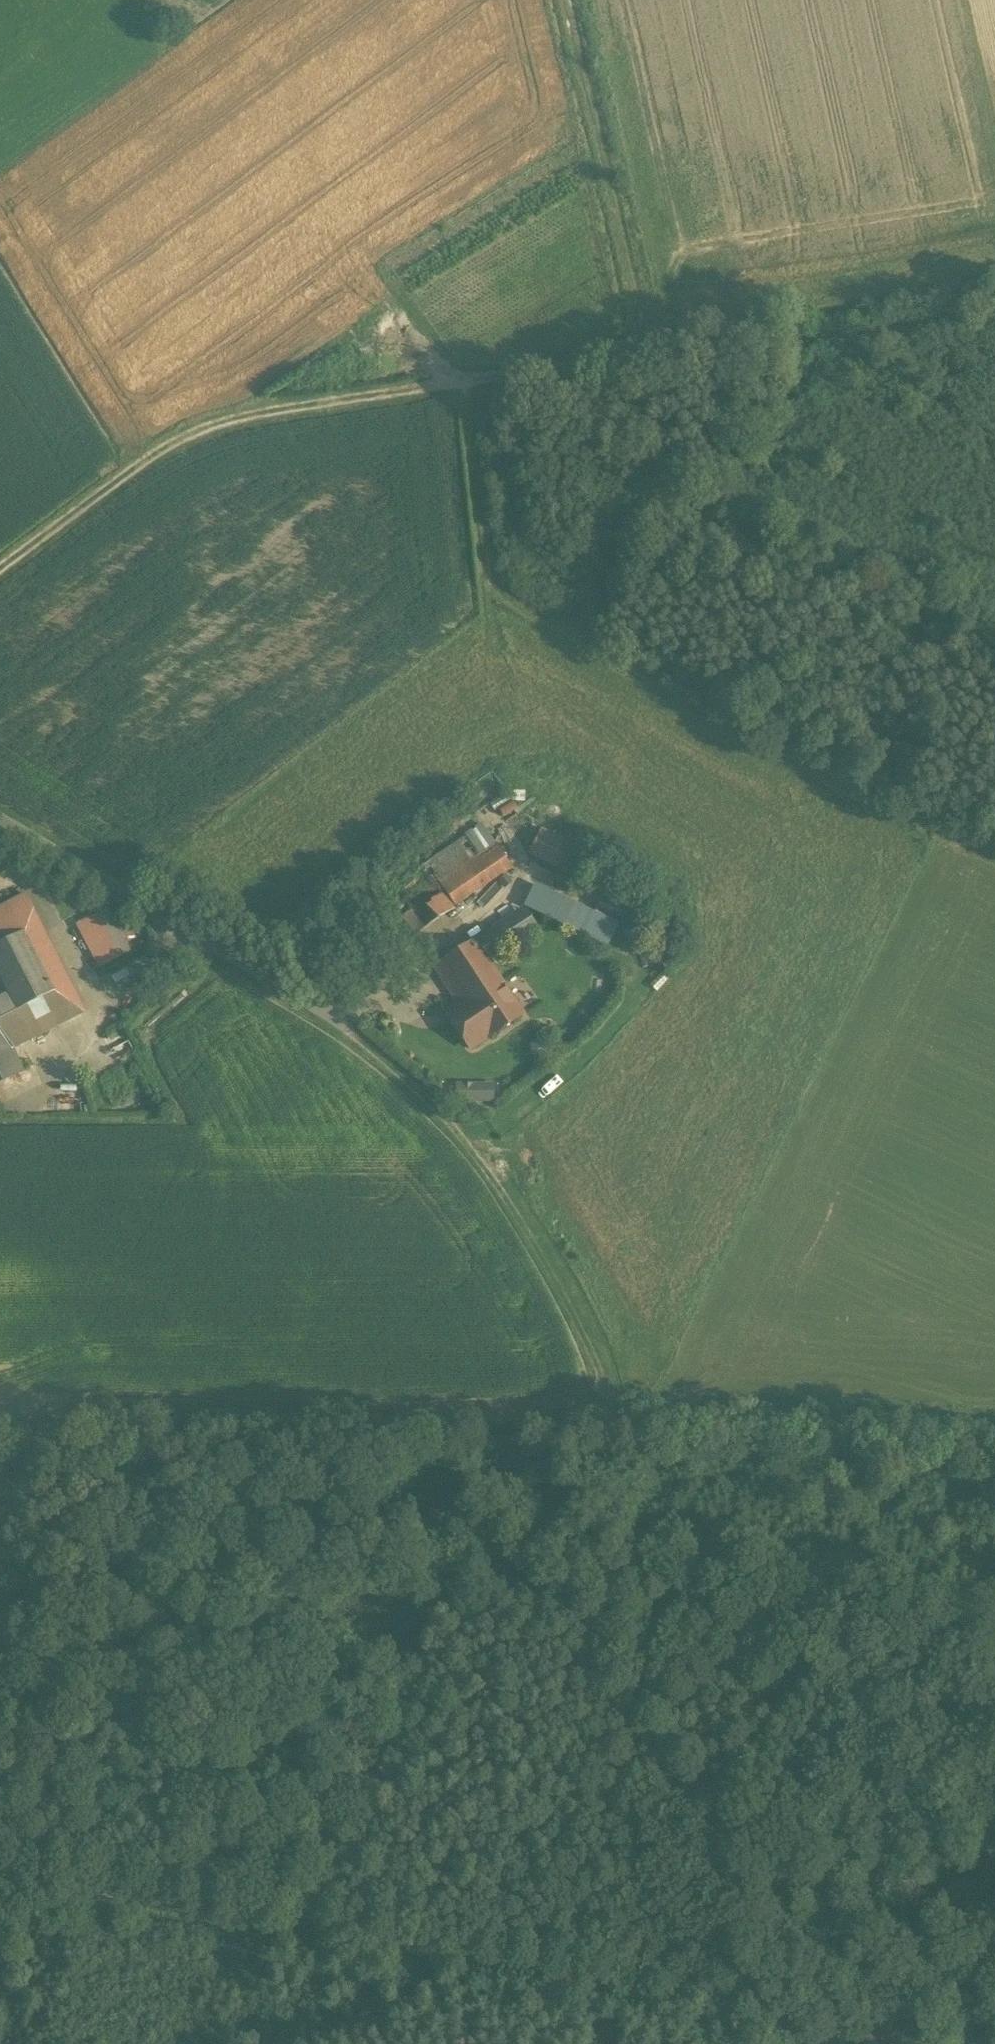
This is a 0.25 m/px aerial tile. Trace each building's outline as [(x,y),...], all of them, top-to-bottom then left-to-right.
[(586,834),(550,816),(538,842),(573,860),(586,834)] [(495,841),(484,825),(423,866),(425,870),(397,888),(424,928),(452,909),(434,882),(437,880),(495,841)] [(512,868),(495,841),(437,880),(455,906),(512,868)] [(0,999),(0,1024),(13,1048),(83,1012),(25,894),(0,908),(0,972),(11,993),(0,999)] [(115,920),(107,900),(86,908),(94,928),(115,920)] [(523,909),(474,942),(487,960),(536,927),(523,909)] [(474,942),(434,968),(459,1005),(465,1001),(471,1011),(457,1020),(474,1045),(488,1036),(489,1037),(523,1014),(487,960),(474,942)] [(24,1070),(13,1048),(0,1024),(0,1082),(24,1070)]
